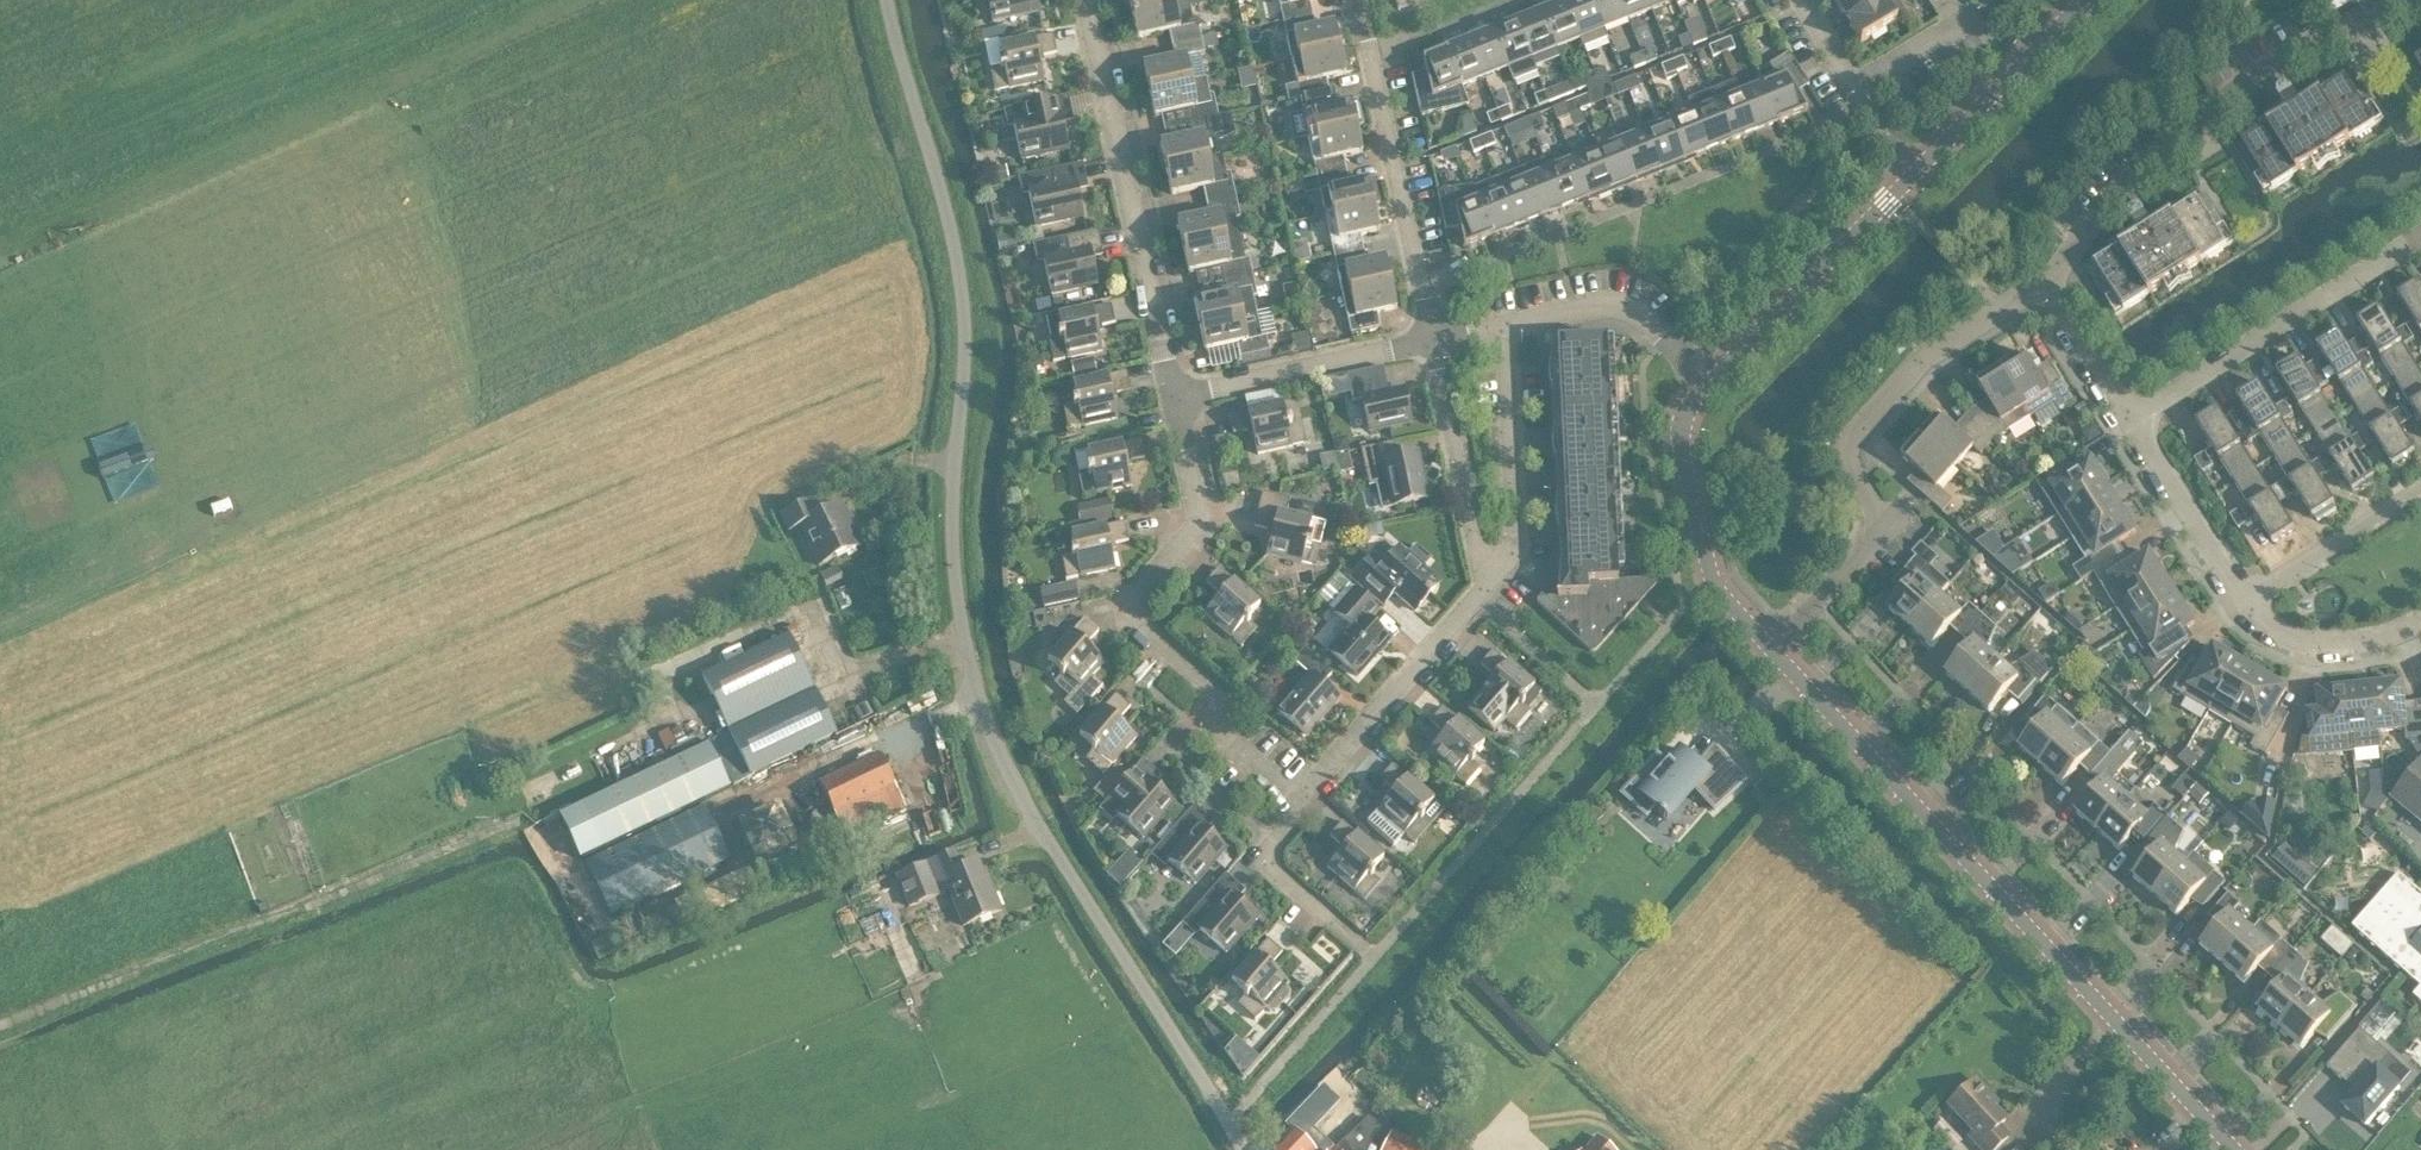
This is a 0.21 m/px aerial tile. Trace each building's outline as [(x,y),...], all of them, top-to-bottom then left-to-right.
[(1018,16),(1017,12),(1038,8),(1036,0),(987,0),(991,21),(1018,16)] [(1131,11),(1182,0),(1129,0),(1131,11)] [(1171,43),(1201,37),(1198,23),(1192,24),(1187,0),(1182,0),(1131,11),(1137,37),(1168,30),(1171,43)] [(1282,19),(1312,13),(1309,0),(1278,0),(1282,19)] [(1555,47),(1579,37),(1564,0),(1540,10),(1555,47)] [(1603,28),(1592,0),(1565,0),(1564,0),(1579,37),(1583,46),(1607,37),(1603,28)] [(1627,18),(1620,0),(1592,0),(1603,28),(1627,18)] [(1651,9),(1647,0),(1620,0),(1627,18),(1651,9)] [(1673,0),(1647,0),(1651,9),(1673,0)] [(1845,18),(1875,0),(1834,0),(1845,18)] [(1883,0),(1875,0),(1845,18),(1860,42),(1895,21),(1883,0)] [(2326,1),(2331,12),(2353,0),(2328,0),(2326,1)] [(1540,10),(1516,19),(1531,56),(1535,66),(1559,57),(1555,47),(1540,10)] [(1291,58),(1295,57),(1339,48),(1333,22),(1315,26),(1312,13),(1282,19),(1291,58)] [(1507,66),(1531,56),(1516,19),(1492,29),(1507,66)] [(979,30),(982,42),(996,39),(993,27),(979,30)] [(1688,32),(1692,43),(1703,39),(1699,28),(1688,32)] [(1484,75),(1507,66),(1492,29),(1468,38),(1484,75)] [(1692,43),(1688,32),(1677,37),(1681,48),(1692,43)] [(1038,56),(1056,52),(1052,33),(1034,37),(1033,36),(999,44),(1003,63),(999,64),(999,67),(991,69),(996,90),(1043,80),(1038,56)] [(1201,37),(1203,48),(1217,45),(1215,34),(1201,37)] [(1719,40),(1723,51),(1734,47),(1730,36),(1719,40)] [(1143,64),(1148,89),(1204,77),(1199,53),(1204,51),(1203,48),(1201,37),(1171,43),(1174,57),(1143,64)] [(1460,85),(1484,75),(1468,38),(1444,48),(1460,85)] [(1723,51),(1719,40),(1708,45),(1712,56),(1723,51)] [(1640,51),(1644,62),(1656,58),(1651,47),(1640,51)] [(1299,97),(1329,91),(1326,77),(1345,73),(1339,48),(1295,57),(1301,82),(1296,83),(1299,97)] [(1425,71),(1411,74),(1420,114),(1468,103),(1460,85),(1444,48),(1422,57),(1425,71)] [(1644,62),(1640,51),(1629,56),(1633,67),(1644,62)] [(1808,84),(1793,59),(1788,51),(1769,62),(1774,71),(1760,79),(1762,83),(1763,83),(1778,120),(1806,109),(1796,91),(1808,84)] [(1703,52),(1697,54),(1699,60),(1706,58),(1703,52)] [(1682,55),(1671,59),(1675,70),(1686,66),(1682,55)] [(2407,64),(2420,87),(2420,55),(2407,64)] [(1660,64),(1664,75),(1675,70),(1671,59),(1660,64)] [(1592,71),(1596,81),(1597,82),(1608,77),(1603,66),(1592,71)] [(2263,193),(2384,117),(2354,69),(2233,146),(2263,193)] [(1581,75),(1586,86),(1597,82),(1596,81),(1592,71),(1581,75)] [(1634,74),(1623,78),(1628,90),(1639,85),(1634,74)] [(1188,122),(1218,115),(1213,93),(1207,93),(1204,77),(1148,89),(1154,115),(1185,108),(1188,122)] [(1623,78),(1612,83),(1617,94),(1628,90),(1623,78)] [(1730,139),(1754,130),(1739,93),(1733,79),(1709,89),(1730,139)] [(1739,93),(1754,130),(1778,120),(1763,83),(1762,83),(1739,93)] [(1555,85),(1544,90),(1548,101),(1559,96),(1555,85)] [(2280,100),(2281,101),(2284,107),(2298,99),(2295,91),(2295,90),(2294,90),(2294,89),(2293,88),(2292,88),(2291,87),(2290,87),(2289,86),(2288,86),(2287,86),(2286,86),(2285,86),(2284,87),(2283,87),(2282,88),(2281,89),(2280,90),(2279,91),(2279,92),(2279,93),(2278,94),(2278,95),(2278,96),(2279,97),(2279,98),(2279,99),(2280,100)] [(1691,112),(1706,149),(1730,139),(1709,89),(1686,98),(1691,112)] [(1533,94),(1537,105),(1548,101),(1544,90),(1533,94)] [(1329,91),(1299,97),(1308,136),(1356,126),(1350,100),(1332,104),(1329,91)] [(1575,98),(1579,109),(1590,105),(1586,93),(1575,98)] [(1060,114),(1069,112),(1066,95),(1004,108),(1008,125),(1013,123),(1021,158),(1048,152),(1047,149),(1067,144),(1060,114)] [(1579,109),(1575,98),(1564,102),(1568,113),(1579,109)] [(1507,104),(1496,109),(1501,120),(1512,116),(1507,104)] [(1501,120),(1496,109),(1485,113),(1490,124),(1501,120)] [(1538,112),(1527,117),(1532,128),(1543,124),(1538,112)] [(1667,121),(1682,158),(1706,149),(1691,112),(1667,121)] [(1218,115),(1188,122),(1191,135),(1159,142),(1165,168),(1221,155),(1218,140),(1223,138),(1218,115)] [(1527,117),(1516,121),(1520,132),(1532,128),(1527,117)] [(1643,131),(1660,171),(1674,165),(1673,162),(1682,158),(1667,121),(1643,131)] [(1316,175),(1346,169),(1343,155),(1362,151),(1356,126),(1308,136),(1316,175)] [(1619,140),(1634,177),(1644,174),(1645,176),(1660,171),(1643,131),(1619,140)] [(1479,136),(1484,147),(1495,143),(1490,132),(1479,136)] [(1484,147),(1479,136),(1468,140),(1473,152),(1484,147)] [(1634,177),(1619,140),(1596,150),(1611,190),(1626,184),(1625,181),(1634,177)] [(1572,159),(1586,197),(1596,193),(1597,196),(1611,190),(1596,150),(1572,159)] [(1205,200),(1235,193),(1230,171),(1224,171),(1221,155),(1165,168),(1171,193),(1202,186),(1205,200)] [(1563,206),(1548,169),(1543,157),(1519,167),(1539,216),(1563,206)] [(1572,159),(1548,169),(1563,206),(1586,197),(1572,159)] [(1084,179),(1080,162),(1019,176),(1022,192),(1028,191),(1035,226),(1062,220),(1061,216),(1082,212),(1075,181),(1084,179)] [(990,169),(993,182),(1008,178),(1005,165),(990,169)] [(1515,225),(1539,216),(1519,167),(1495,176),(1515,225)] [(1346,169),(1316,175),(1316,176),(1319,188),(1325,214),(1373,204),(1367,178),(1349,182),(1346,169)] [(1304,191),(1319,188),(1316,176),(1302,179),(1304,191)] [(1491,235),(1515,225),(1495,176),(1472,186),(1491,235)] [(1436,191),(1445,229),(1459,226),(1463,246),(1491,235),(1472,186),(1471,184),(1436,191)] [(2085,267),(2112,310),(2115,315),(2236,239),(2206,191),(2085,267)] [(1235,193),(1205,200),(1208,213),(1176,220),(1182,246),(1238,233),(1234,218),(1239,216),(1235,193)] [(1333,254),(1363,247),(1360,233),(1378,230),(1373,204),(1325,214),(1333,254)] [(2150,220),(2147,212),(2146,212),(2146,211),(2145,210),(2144,209),(2143,209),(2142,208),(2141,208),(2140,208),(2139,208),(2138,208),(2137,208),(2136,208),(2135,208),(2135,209),(2134,209),(2133,210),(2132,211),(2131,212),(2131,213),(2130,214),(2130,215),(2130,216),(2130,217),(2130,218),(2130,219),(2131,220),(2131,221),(2132,222),(2132,223),(2136,228),(2150,220)] [(1090,249),(1098,247),(1095,230),(1033,243),(1037,259),(1042,258),(1050,293),(1077,287),(1076,284),(1096,279),(1090,249)] [(1016,246),(1014,232),(996,236),(998,249),(1016,246)] [(1238,233),(1182,246),(1187,271),(1219,264),(1222,278),(1251,272),(1251,269),(1248,257),(1243,258),(1238,233)] [(1363,247),(1333,254),(1342,293),(1390,282),(1384,257),(1366,261),(1363,247)] [(1254,256),(1248,257),(1251,269),(1257,268),(1254,256)] [(1193,298),(1199,324),(1255,311),(1251,296),(1256,294),(1251,272),(1222,278),(1225,292),(1193,298)] [(2420,331),(2420,282),(2419,279),(2397,293),(2420,331)] [(1390,282),(1342,293),(1350,332),(1379,326),(1377,312),(1395,308),(1390,282)] [(1296,283),(1282,286),(1286,305),(1300,302),(1296,283)] [(1035,300),(1037,310),(1051,307),(1049,297),(1035,300)] [(1046,318),(1051,339),(1050,339),(1054,360),(1101,350),(1096,326),(1115,322),(1111,303),(1092,307),(1092,306),(1057,314),(1057,315),(1046,318)] [(2379,305),(2357,319),(2395,379),(2417,365),(2404,343),(2395,330),(2379,305)] [(1265,335),(1260,336),(1255,311),(1199,324),(1204,350),(1236,343),(1239,356),(1268,350),(1265,335)] [(2405,324),(2395,330),(2404,343),(2414,337),(2405,324)] [(2306,362),(2318,355),(2303,326),(2290,333),(2306,362)] [(2334,326),(2315,338),(2318,343),(2317,344),(2355,405),(2377,391),(2363,369),(2355,356),(2339,330),(2337,331),(2334,326)] [(1293,353),(1309,349),(1306,335),(1290,339),(1293,353)] [(1594,650),(1596,648),(1654,584),(1655,583),(1655,582),(1655,581),(1655,580),(1655,579),(1654,579),(1654,578),(1652,577),(1651,577),(1617,579),(1605,337),(1555,340),(1567,595),(1539,596),(1538,597),(1536,598),(1536,599),(1536,600),(1536,601),(1537,603),(1587,649),(1589,650),(1590,650),(1592,650),(1593,650),(1594,650)] [(2365,349),(2355,356),(2363,369),(2373,363),(2365,349)] [(2024,352),(2001,367),(2031,415),(2054,401),(2059,409),(2074,399),(2053,366),(2039,375),(2024,352)] [(2299,356),(2276,370),(2314,430),(2337,416),(2323,394),(2318,386),(2315,381),(2305,365),(2299,356)] [(1095,369),(1092,357),(1070,362),(1073,374),(1095,369)] [(2314,359),(2305,365),(2315,381),(2318,386),(2327,380),(2314,359)] [(1410,421),(1403,388),(1388,392),(1382,365),(1346,373),(1352,400),(1361,398),(1368,430),(1410,421)] [(2395,379),(2420,421),(2420,371),(2417,365),(2395,379)] [(1973,416),(1994,439),(2031,415),(2001,367),(1977,382),(1991,405),(1973,416)] [(1071,381),(1059,384),(1064,407),(1069,428),(1116,417),(1111,393),(1129,389),(1125,371),(1107,375),(1106,374),(1071,381)] [(2274,456),(2296,442),(2283,420),(2274,406),(2258,381),(2236,395),(2242,405),(2228,414),(2238,429),(2252,421),(2274,456)] [(2377,391),(2355,405),(2393,465),(2415,451),(2399,426),(2391,412),(2377,391)] [(2284,400),(2274,406),(2283,420),(2293,413),(2284,400)] [(1251,429),(1256,453),(1303,443),(1299,422),(1290,423),(1290,420),(1286,421),(1281,402),(1247,409),(1247,410),(1228,414),(1232,433),(1251,429)] [(2218,406),(2196,420),(2234,481),(2256,467),(2218,406)] [(2409,420),(2401,406),(2391,412),(2399,426),(2409,420)] [(1920,435),(1955,466),(1972,446),(1981,453),(1993,439),(1994,439),(1973,416),(1959,432),(1938,414),(1920,435)] [(2337,416),(2314,430),(2353,491),(2375,477),(2359,451),(2350,438),(2337,416)] [(2088,441),(2101,433),(2093,421),(2081,429),(2088,441)] [(1085,428),(1067,432),(1070,445),(1088,442),(1085,428)] [(2360,432),(2350,438),(2359,451),(2369,445),(2360,432)] [(1331,438),(1334,450),(1334,452),(1348,449),(1345,435),(1331,438)] [(1922,474),(1912,485),(1942,511),(1953,499),(1937,485),(1955,466),(1920,435),(1901,456),(1922,474)] [(1125,461),(1144,457),(1140,438),(1121,442),(1121,441),(1086,449),(1090,468),(1086,469),(1087,472),(1079,474),(1083,495),(1131,485),(1125,461)] [(1392,505),(1427,497),(1416,451),(1395,455),(1392,441),(1360,448),(1368,485),(1387,481),(1392,505)] [(2310,463),(2296,442),(2274,456),(2312,515),(2313,514),(2317,519),(2335,507),(2332,503),(2334,501),(2318,477),(2310,463)] [(1335,454),(1334,452),(1334,450),(1319,454),(1322,470),(1337,466),(1335,454)] [(2205,451),(2194,457),(2202,471),(2213,464),(2205,451)] [(1335,454),(1337,466),(1338,470),(1350,468),(1346,452),(1335,454)] [(2320,457),(2310,463),(2318,477),(2328,470),(2320,457)] [(2035,478),(2057,514),(2106,483),(2091,459),(2068,474),(2061,462),(2035,478)] [(2256,467),(2234,481),(2272,541),(2294,527),(2278,502),(2270,489),(2256,467)] [(2280,482),(2270,489),(2278,502),(2288,496),(2280,482)] [(2072,537),(2081,531),(2120,506),(2106,483),(2057,514),(2072,537)] [(1262,491),(1258,507),(1253,525),(1271,530),(1266,554),(1312,565),(1318,544),(1323,522),(1286,513),(1289,498),(1262,491)] [(1080,525),(1112,518),(1108,498),(1076,505),(1080,525)] [(840,503),(819,513),(812,500),(781,515),(788,531),(799,526),(805,538),(812,535),(825,561),(860,544),(840,503)] [(1296,503),(1294,514),(1310,518),(1312,507),(1296,503)] [(2120,506),(2081,531),(2095,553),(2086,559),(2093,572),(2119,556),(2112,544),(2135,530),(2120,506)] [(2240,507),(2229,514),(2238,527),(2248,520),(2240,507)] [(1109,543),(1128,540),(1124,521),(1105,525),(1105,524),(1070,532),(1074,551),(1070,552),(1071,555),(1062,557),(1067,578),(1114,568),(1109,543)] [(1002,525),(1003,537),(1015,535),(1014,524),(1002,525)] [(1369,540),(1369,537),(1366,525),(1366,524),(1351,528),(1354,543),(1369,540)] [(1995,557),(2003,549),(2004,547),(1992,529),(1975,540),(1987,551),(1995,557)] [(1413,610),(1429,592),(1432,589),(1433,584),(1433,579),(1431,575),(1428,572),(1422,567),(1423,565),(1428,559),(1414,546),(1408,552),(1407,554),(1399,546),(1382,565),(1372,555),(1351,578),(1382,605),(1383,604),(1380,601),(1388,592),(1393,592),(1413,610)] [(2003,549),(1995,557),(2007,568),(2015,559),(2003,549)] [(2119,556),(2093,572),(2115,606),(2164,576),(2149,552),(2126,567),(2119,556)] [(1910,626),(1940,592),(1948,584),(1916,555),(1896,578),(1907,587),(1889,607),(1910,626)] [(1239,644),(1253,628),(1247,623),(1249,620),(1246,617),(1259,602),(1232,579),(1232,580),(1217,567),(1205,581),(1219,594),(1203,612),(1239,644)] [(2115,606),(2130,629),(2179,599),(2164,576),(2115,606)] [(2060,593),(2052,581),(2039,590),(2046,601),(2060,593)] [(1043,608),(1078,600),(1074,582),(1039,590),(1043,608)] [(1329,605),(1338,596),(1326,586),(1318,596),(1329,605)] [(1328,650),(1357,675),(1388,639),(1366,621),(1377,608),(1354,588),(1333,611),(1350,625),(1328,650)] [(1949,625),(1960,635),(1980,612),(1969,602),(1961,611),(1940,593),(1910,626),(1932,645),(1949,625)] [(2181,630),(2193,622),(2179,599),(2130,629),(2140,645),(2140,647),(2143,651),(2138,654),(2153,678),(2175,656),(2185,645),(2189,642),(2181,630)] [(2077,630),(2086,620),(2072,608),(2064,618),(2077,630)] [(1044,609),(1032,611),(1036,627),(1048,625),(1044,609)] [(1997,626),(1980,612),(1960,635),(1971,644),(1946,672),(1968,691),(1997,658),(1987,648),(1997,626)] [(1102,684),(1091,675),(1103,660),(1085,644),(1097,630),(1083,617),(1071,631),(1070,631),(1046,658),(1061,670),(1058,674),(1061,676),(1055,682),(1070,696),(1065,702),(1077,712),(1102,684)] [(707,687),(727,730),(747,773),(834,732),(814,689),(793,646),(788,635),(702,676),(707,687)] [(2087,663),(2097,652),(2087,643),(2077,654),(2087,663)] [(2209,710),(2214,700),(2238,660),(2214,646),(2200,670),(2188,663),(2173,689),(2209,710)] [(1305,734),(1337,697),(1321,683),(1331,672),(1302,647),(1292,659),(1309,674),(1277,710),(1305,734)] [(1496,727),(1502,719),(1504,718),(1506,719),(1515,727),(1516,726),(1515,725),(1514,724),(1515,724),(1528,709),(1525,707),(1541,690),(1492,648),(1479,663),(1489,671),(1494,675),(1487,683),(1477,694),(1478,695),(1467,707),(1493,730),(1496,727)] [(2008,667),(1997,658),(1968,691),(1989,710),(2007,690),(2022,703),(2053,668),(2034,651),(2008,667)] [(2214,700),(2209,710),(2232,724),(2261,674),(2238,660),(2214,700)] [(2232,724),(2255,737),(2250,746),(2265,755),(2286,720),(2272,712),(2285,688),(2261,674),(2232,724)] [(2373,685),(2378,731),(2404,728),(2406,738),(2420,737),(2420,700),(2403,702),(2401,682),(2373,685)] [(2380,745),(2378,731),(2373,685),(2346,688),(2353,748),(2380,745)] [(2318,751),(2353,748),(2346,688),(2318,691),(2320,711),(2309,712),(2309,709),(2308,708),(2299,751),(2301,751),(2301,750),(2317,748),(2318,751)] [(1093,746),(1090,749),(1092,751),(1087,758),(1103,772),(1135,736),(1117,719),(1129,705),(1115,693),(1102,707),(1102,706),(1078,733),(1093,746)] [(2019,747),(2040,765),(2078,723),(2046,694),(2026,717),(2037,727),(2019,747)] [(2125,698),(2133,707),(2138,702),(2129,694),(2125,698)] [(2138,702),(2133,707),(2142,715),(2145,717),(2150,709),(2149,700),(2144,696),(2138,702)] [(866,701),(855,706),(860,716),(871,711),(866,701)] [(1463,783),(1477,767),(1471,762),(1473,759),(1470,756),(1483,741),(1456,718),(1456,719),(1441,706),(1429,720),(1443,733),(1427,752),(1463,783)] [(2079,764),(2090,774),(2110,751),(2078,723),(2040,765),(2062,784),(2079,764)] [(2076,811),(2098,830),(2127,796),(2110,781),(2143,743),(2129,730),(2110,751),(2090,774),(2101,783),(2076,811)] [(730,787),(709,742),(558,814),(579,859),(730,787)] [(1653,805),(1657,809),(1655,811),(1663,817),(1664,815),(1666,817),(1693,786),(1713,808),(1745,779),(1713,744),(1696,763),(1677,747),(1663,763),(1654,755),(1620,792),(1631,801),(1645,814),(1653,805)] [(2186,748),(2178,758),(2189,767),(2197,757),(2186,748)] [(844,835),(905,806),(879,753),(818,782),(844,835)] [(2389,798),(2420,824),(2420,759),(2389,798)] [(1115,814),(1141,837),(1160,817),(1157,814),(1171,799),(1147,778),(1153,771),(1140,760),(1127,775),(1105,801),(1099,807),(1111,818),(1115,814)] [(1392,845),(1403,832),(1413,841),(1427,824),(1421,819),(1423,816),(1420,813),(1433,799),(1406,775),(1405,776),(1391,763),(1378,778),(1393,790),(1365,821),(1392,845)] [(1093,791),(1105,801),(1127,775),(1115,765),(1093,791)] [(1772,771),(1763,780),(1777,795),(1786,786),(1772,771)] [(2180,778),(2192,788),(2196,783),(2185,773),(2180,778)] [(2394,773),(2383,774),(2385,789),(2396,787),(2394,773)] [(2196,783),(2188,792),(2200,803),(2208,794),(2196,783)] [(2135,787),(2127,796),(2098,830),(2119,849),(2137,829),(2147,838),(2167,815),(2135,787)] [(2389,798),(2384,794),(2371,791),(2364,805),(2377,811),(2389,798)] [(2252,802),(2242,813),(2242,814),(2243,815),(2257,827),(2268,837),(2275,803),(2259,800),(2252,802)] [(1601,813),(1589,803),(1577,816),(1589,826),(1601,813)] [(609,915),(729,858),(704,805),(585,861),(609,915)] [(740,823),(756,858),(796,839),(780,805),(740,823)] [(1209,860),(1222,844),(1199,824),(1205,817),(1192,805),(1150,853),(1163,864),(1167,860),(1193,883),(1211,862),(1209,860)] [(2229,830),(2237,820),(2228,812),(2219,821),(2229,830)] [(2134,876),(2155,895),(2184,861),(2174,852),(2184,830),(2167,815),(2147,838),(2158,848),(2134,876)] [(1363,898),(1377,882),(1371,876),(1373,873),(1370,871),(1383,856),(1356,832),(1355,833),(1341,820),(1328,835),(1342,847),(1326,866),(1363,898)] [(2370,823),(2360,834),(2368,841),(2378,830),(2370,823)] [(2317,870),(2284,842),(2272,856),(2304,885),(2317,870)] [(1106,873),(1119,884),(1142,858),(1129,847),(1106,873)] [(956,850),(897,874),(900,881),(910,905),(939,893),(948,890),(962,924),(999,909),(992,889),(990,890),(977,861),(963,867),(956,850)] [(2195,871),(2184,861),(2155,895),(2176,913),(2194,893),(2205,903),(2225,880),(2206,864),(2195,871)] [(2400,872),(2353,925),(2420,986),(2420,891),(2400,872)] [(1182,922),(1194,933),(1198,928),(1224,952),(1243,931),(1240,929),(1254,913),(1230,893),(1236,886),(1223,874),(1182,922)] [(861,892),(858,886),(848,890),(851,897),(861,892)] [(2201,944),(2222,963),(2252,929),(2232,911),(2240,902),(2228,892),(2208,914),(2219,924),(2201,944)] [(1194,933),(1182,922),(1162,943),(1175,954),(1194,933)] [(2339,952),(2351,943),(2336,925),(2325,934),(2339,952)] [(2252,929),(2222,963),(2244,982),(2261,961),(2273,971),(2292,948),(2280,938),(2272,947),(2252,929)] [(1254,952),(1230,979),(1245,992),(1242,995),(1245,997),(1239,1003),(1255,1018),(1265,1007),(1270,1011),(1275,1011),(1289,995),(1289,989),(1284,985),(1287,981),(1269,965),(1281,951),(1267,938),(1254,952)] [(2259,1009),(2280,1027),(2309,994),(2299,984),(2309,963),(2292,948),(2273,971),(2284,980),(2259,1009)] [(2363,957),(2353,948),(2344,957),(2355,967),(2363,957)] [(2366,987),(2361,993),(2367,999),(2372,993),(2366,987)] [(2309,994),(2280,1027),(2301,1046),(2319,1026),(2330,1036),(2357,1005),(2341,991),(2320,1004),(2309,994)] [(2360,1028),(2327,1065),(2341,1078),(2343,1075),(2358,1089),(2344,1105),(2366,1124),(2399,1086),(2411,1073),(2391,1055),(2360,1028)] [(1255,1052),(1245,1043),(1233,1056),(1243,1065),(1255,1052)] [(2008,1135),(1998,1125),(2005,1119),(1985,1098),(1989,1094),(1974,1078),(1947,1104),(1981,1140),(1977,1144),(1982,1149),(1993,1149),(2008,1135)] [(1326,1114),(1349,1090),(1339,1081),(1317,1105),(1326,1114)] [(1328,1135),(1314,1122),(1323,1113),(1311,1101),(1287,1127),(1290,1129),(1271,1149),(1313,1149),(1328,1135)] [(1368,1117),(1333,1149),(1433,1149),(1368,1117)] [(1595,1136),(1582,1149),(1611,1149),(1595,1136)]
